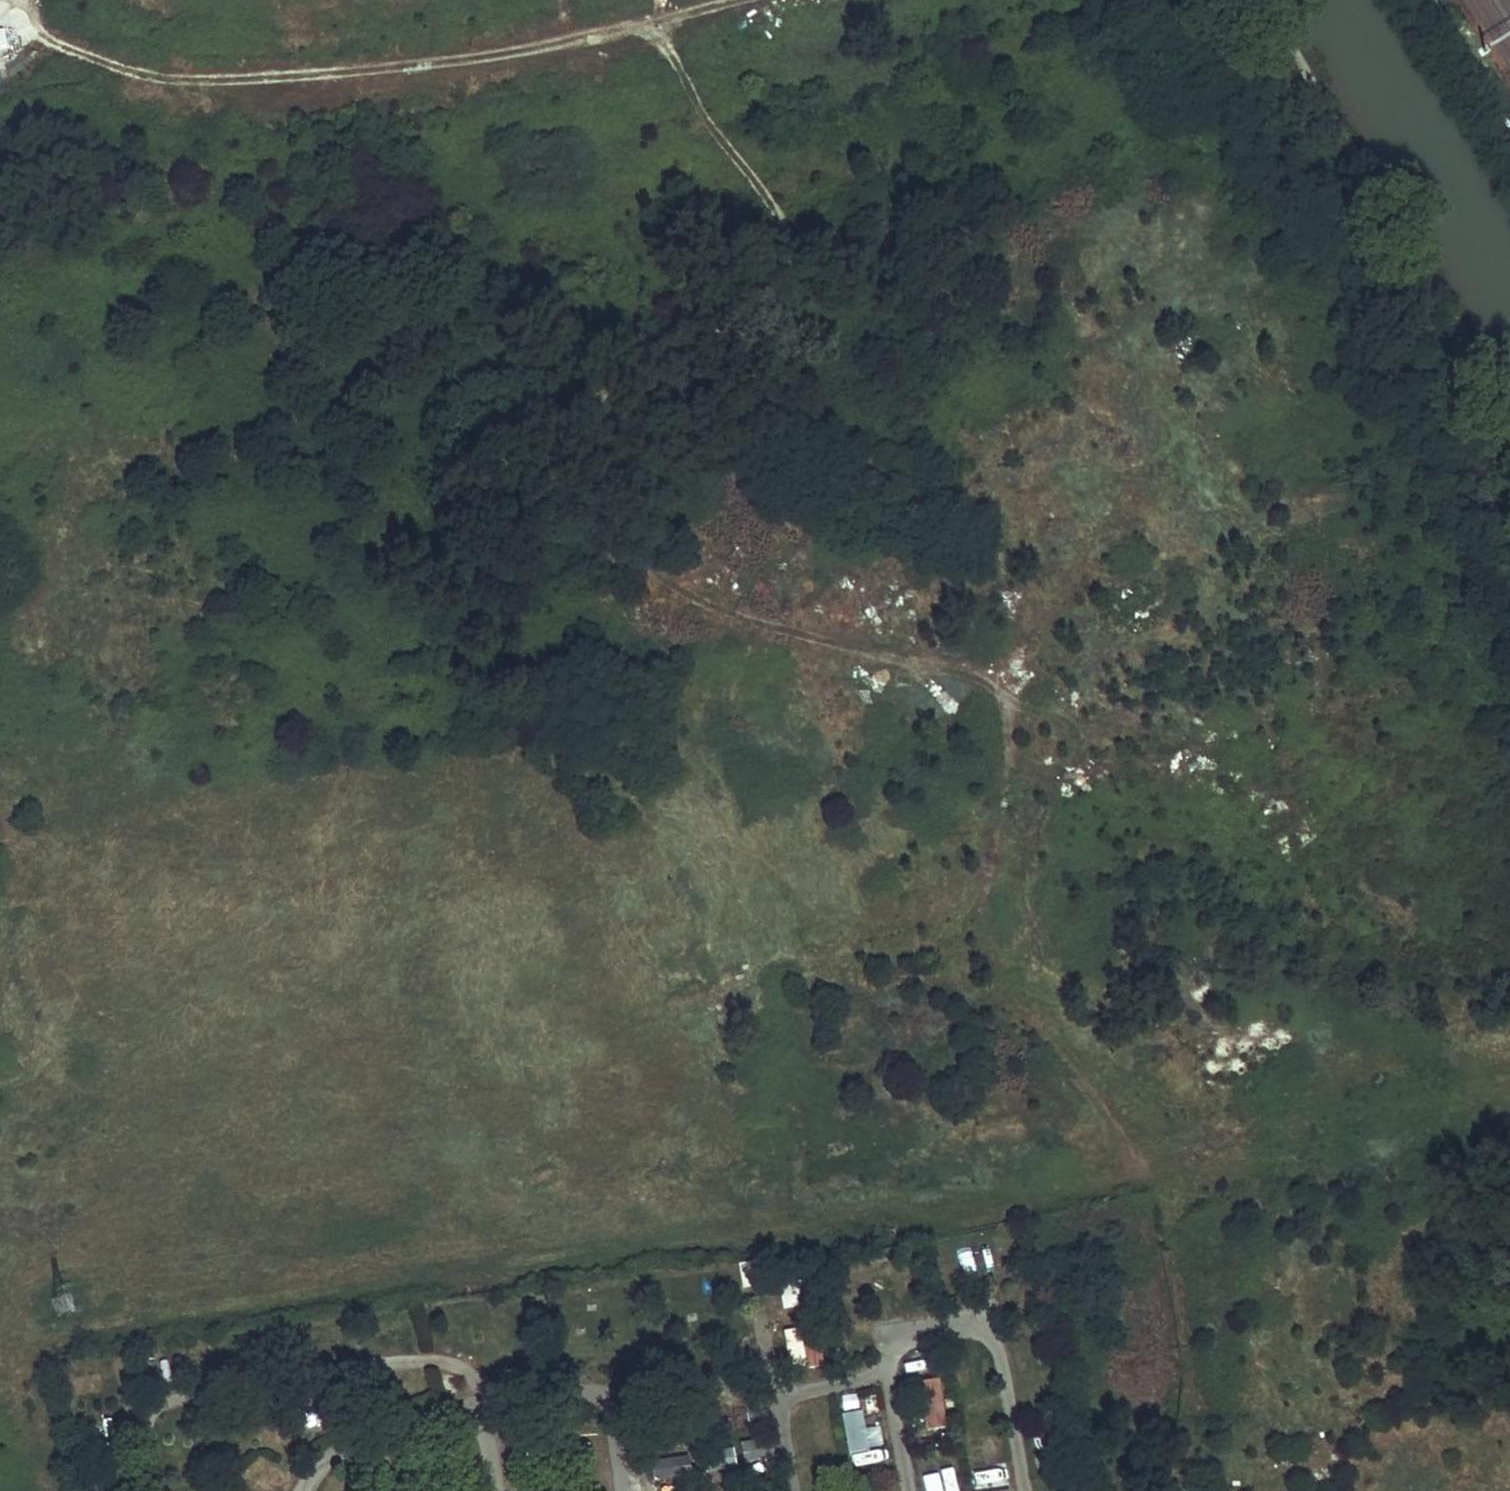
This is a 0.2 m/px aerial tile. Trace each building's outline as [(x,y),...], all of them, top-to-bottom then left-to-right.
[(791,1362),(820,1354),(804,1296),(775,1304),(791,1362)] [(865,1407),(844,1408),(847,1452),(868,1450),(865,1407)] [(775,1455),(770,1414),(741,1418),(747,1459),(775,1455)]
